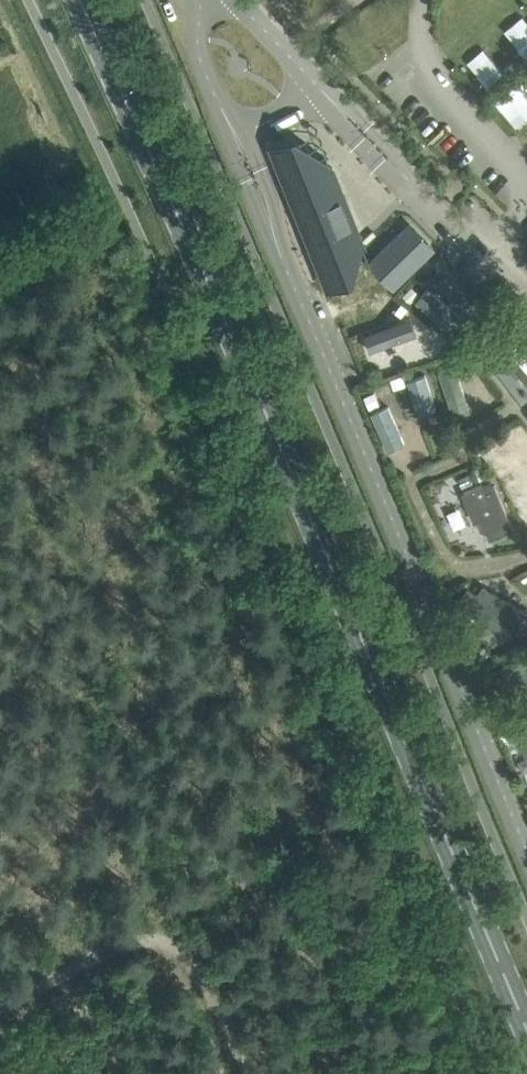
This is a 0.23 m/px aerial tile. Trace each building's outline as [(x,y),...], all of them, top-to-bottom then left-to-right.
[(278,153),(276,158),(311,245),(316,243),(328,273),(356,261),(344,232),(358,227),(357,226),(338,179),(326,170),(329,166),(315,156),(311,160),(307,158),(303,148),(298,146),(278,153)] [(394,286),(434,248),(416,229),(409,236),(403,229),(370,261),(394,286)] [(378,339),(407,363),(429,337),(410,321),(405,328),(395,320),(378,339)] [(510,380),(526,368),(520,358),(523,356),(507,334),(487,348),(510,380)] [(483,519),(491,539),(514,529),(497,488),(487,492),(483,483),(462,492),(475,523),(483,519)] [(457,604),(500,630),(516,603),(502,595),(499,600),(495,597),(492,601),(468,586),(457,604)]
